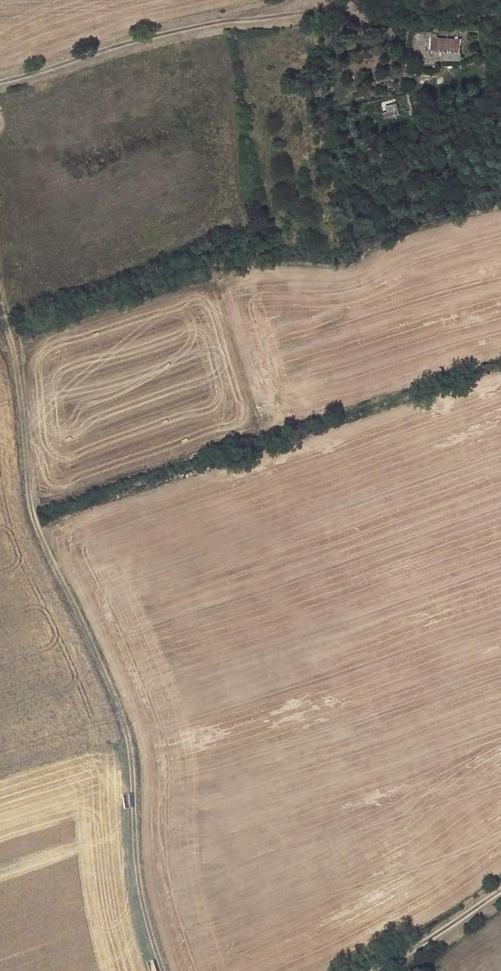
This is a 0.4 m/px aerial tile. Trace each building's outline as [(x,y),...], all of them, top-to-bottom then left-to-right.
[(461,40),(430,38),(429,52),(460,53),(461,40)] [(396,98),(379,101),(383,119),(400,115),(396,98)]
